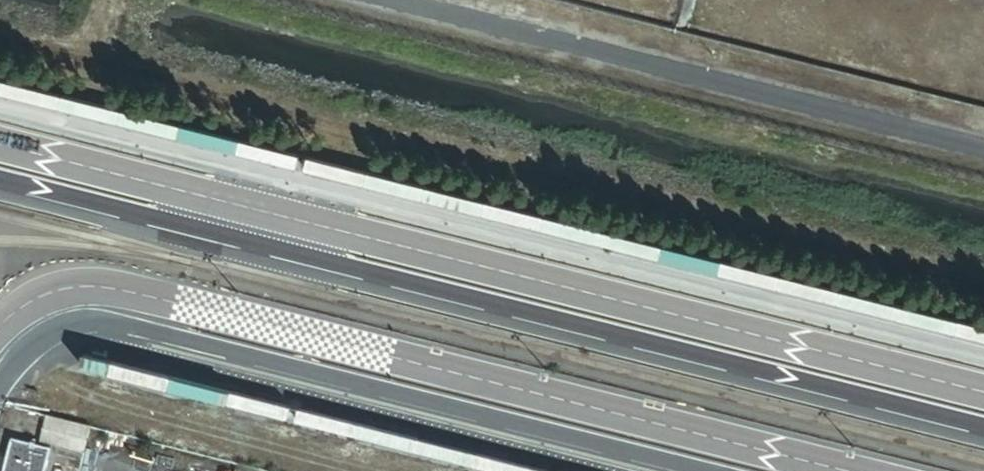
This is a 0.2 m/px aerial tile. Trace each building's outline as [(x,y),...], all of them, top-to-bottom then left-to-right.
[(38,444),(51,447),(81,455),(89,426),(46,415),(38,444)] [(51,447),(38,444),(11,437),(3,470),(45,470),(51,447)]
